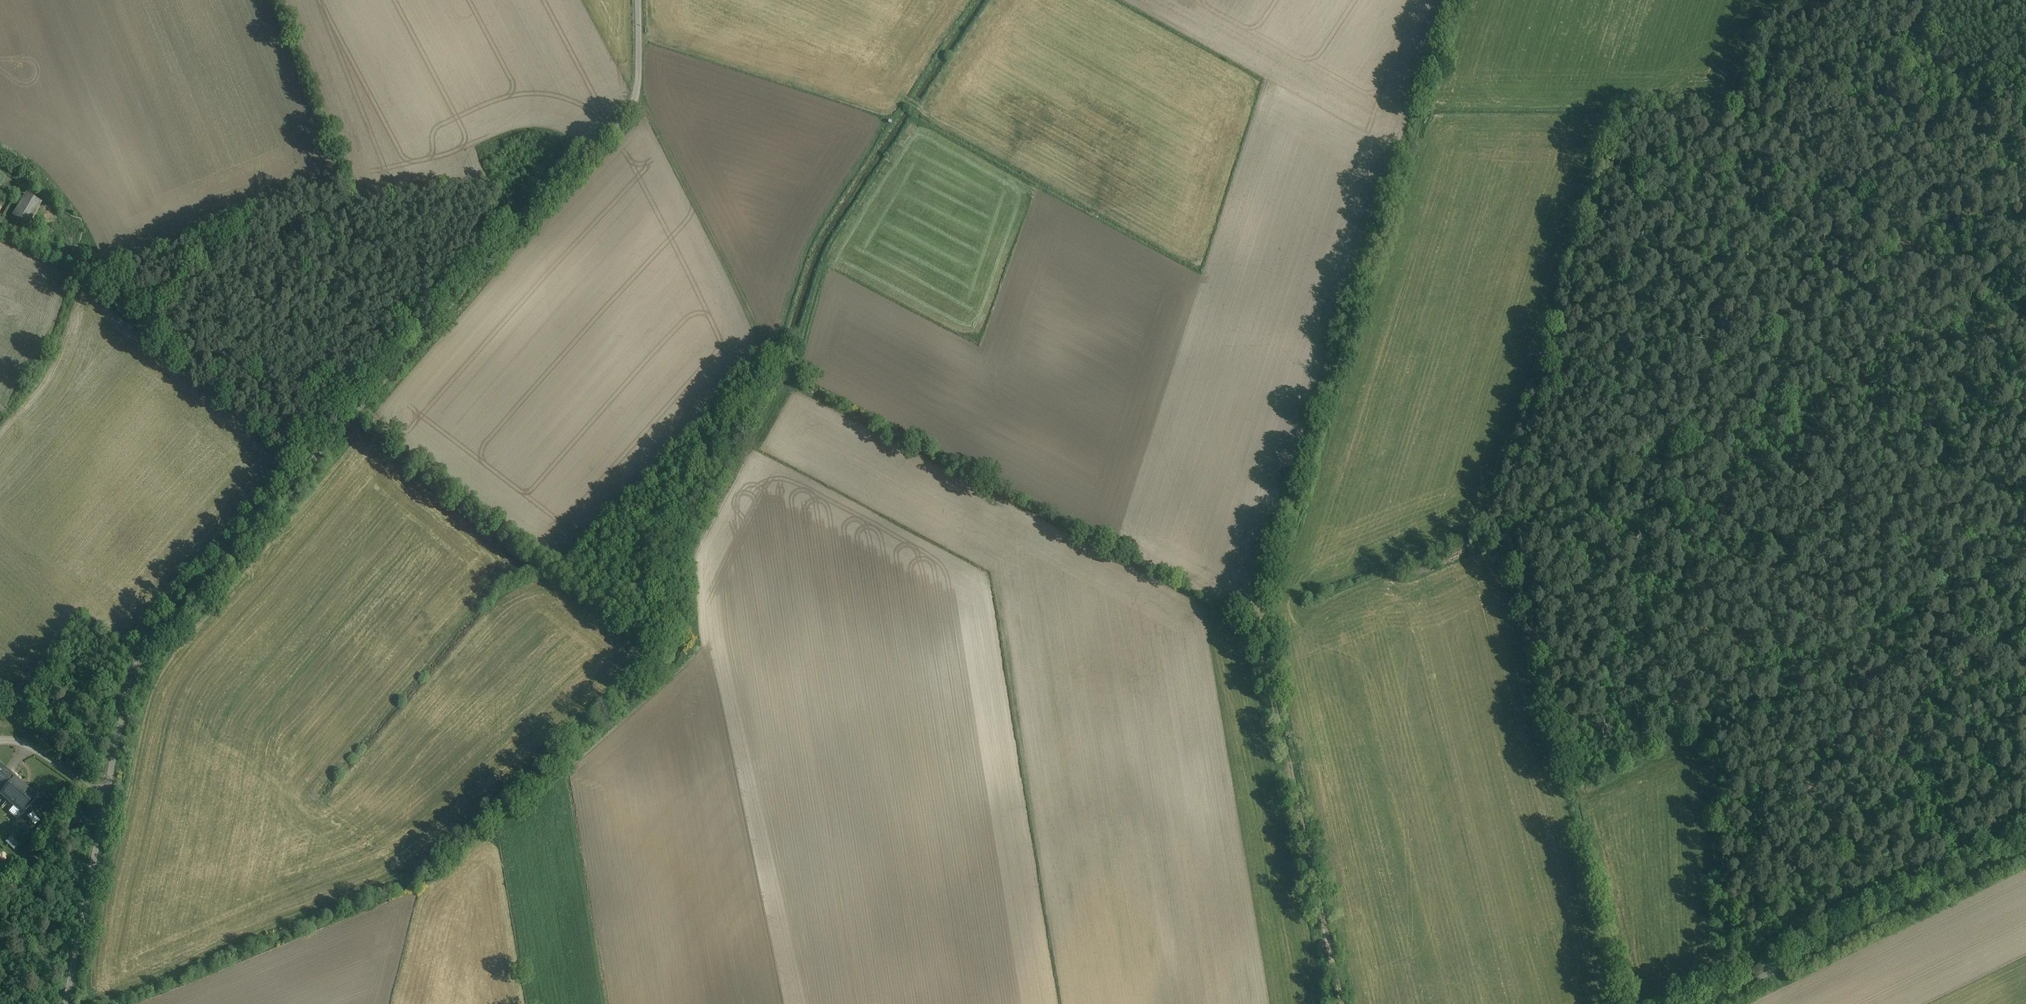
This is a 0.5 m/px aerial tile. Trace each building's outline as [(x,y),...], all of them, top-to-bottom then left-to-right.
[(41,204),(26,195),(21,203),(13,217),(28,225),(41,204)] [(2,785),(9,776),(10,775),(4,770),(0,775),(0,784),(2,785)] [(27,791),(9,776),(2,785),(6,789),(2,795),(22,812),(35,796),(27,789),(27,791)]
